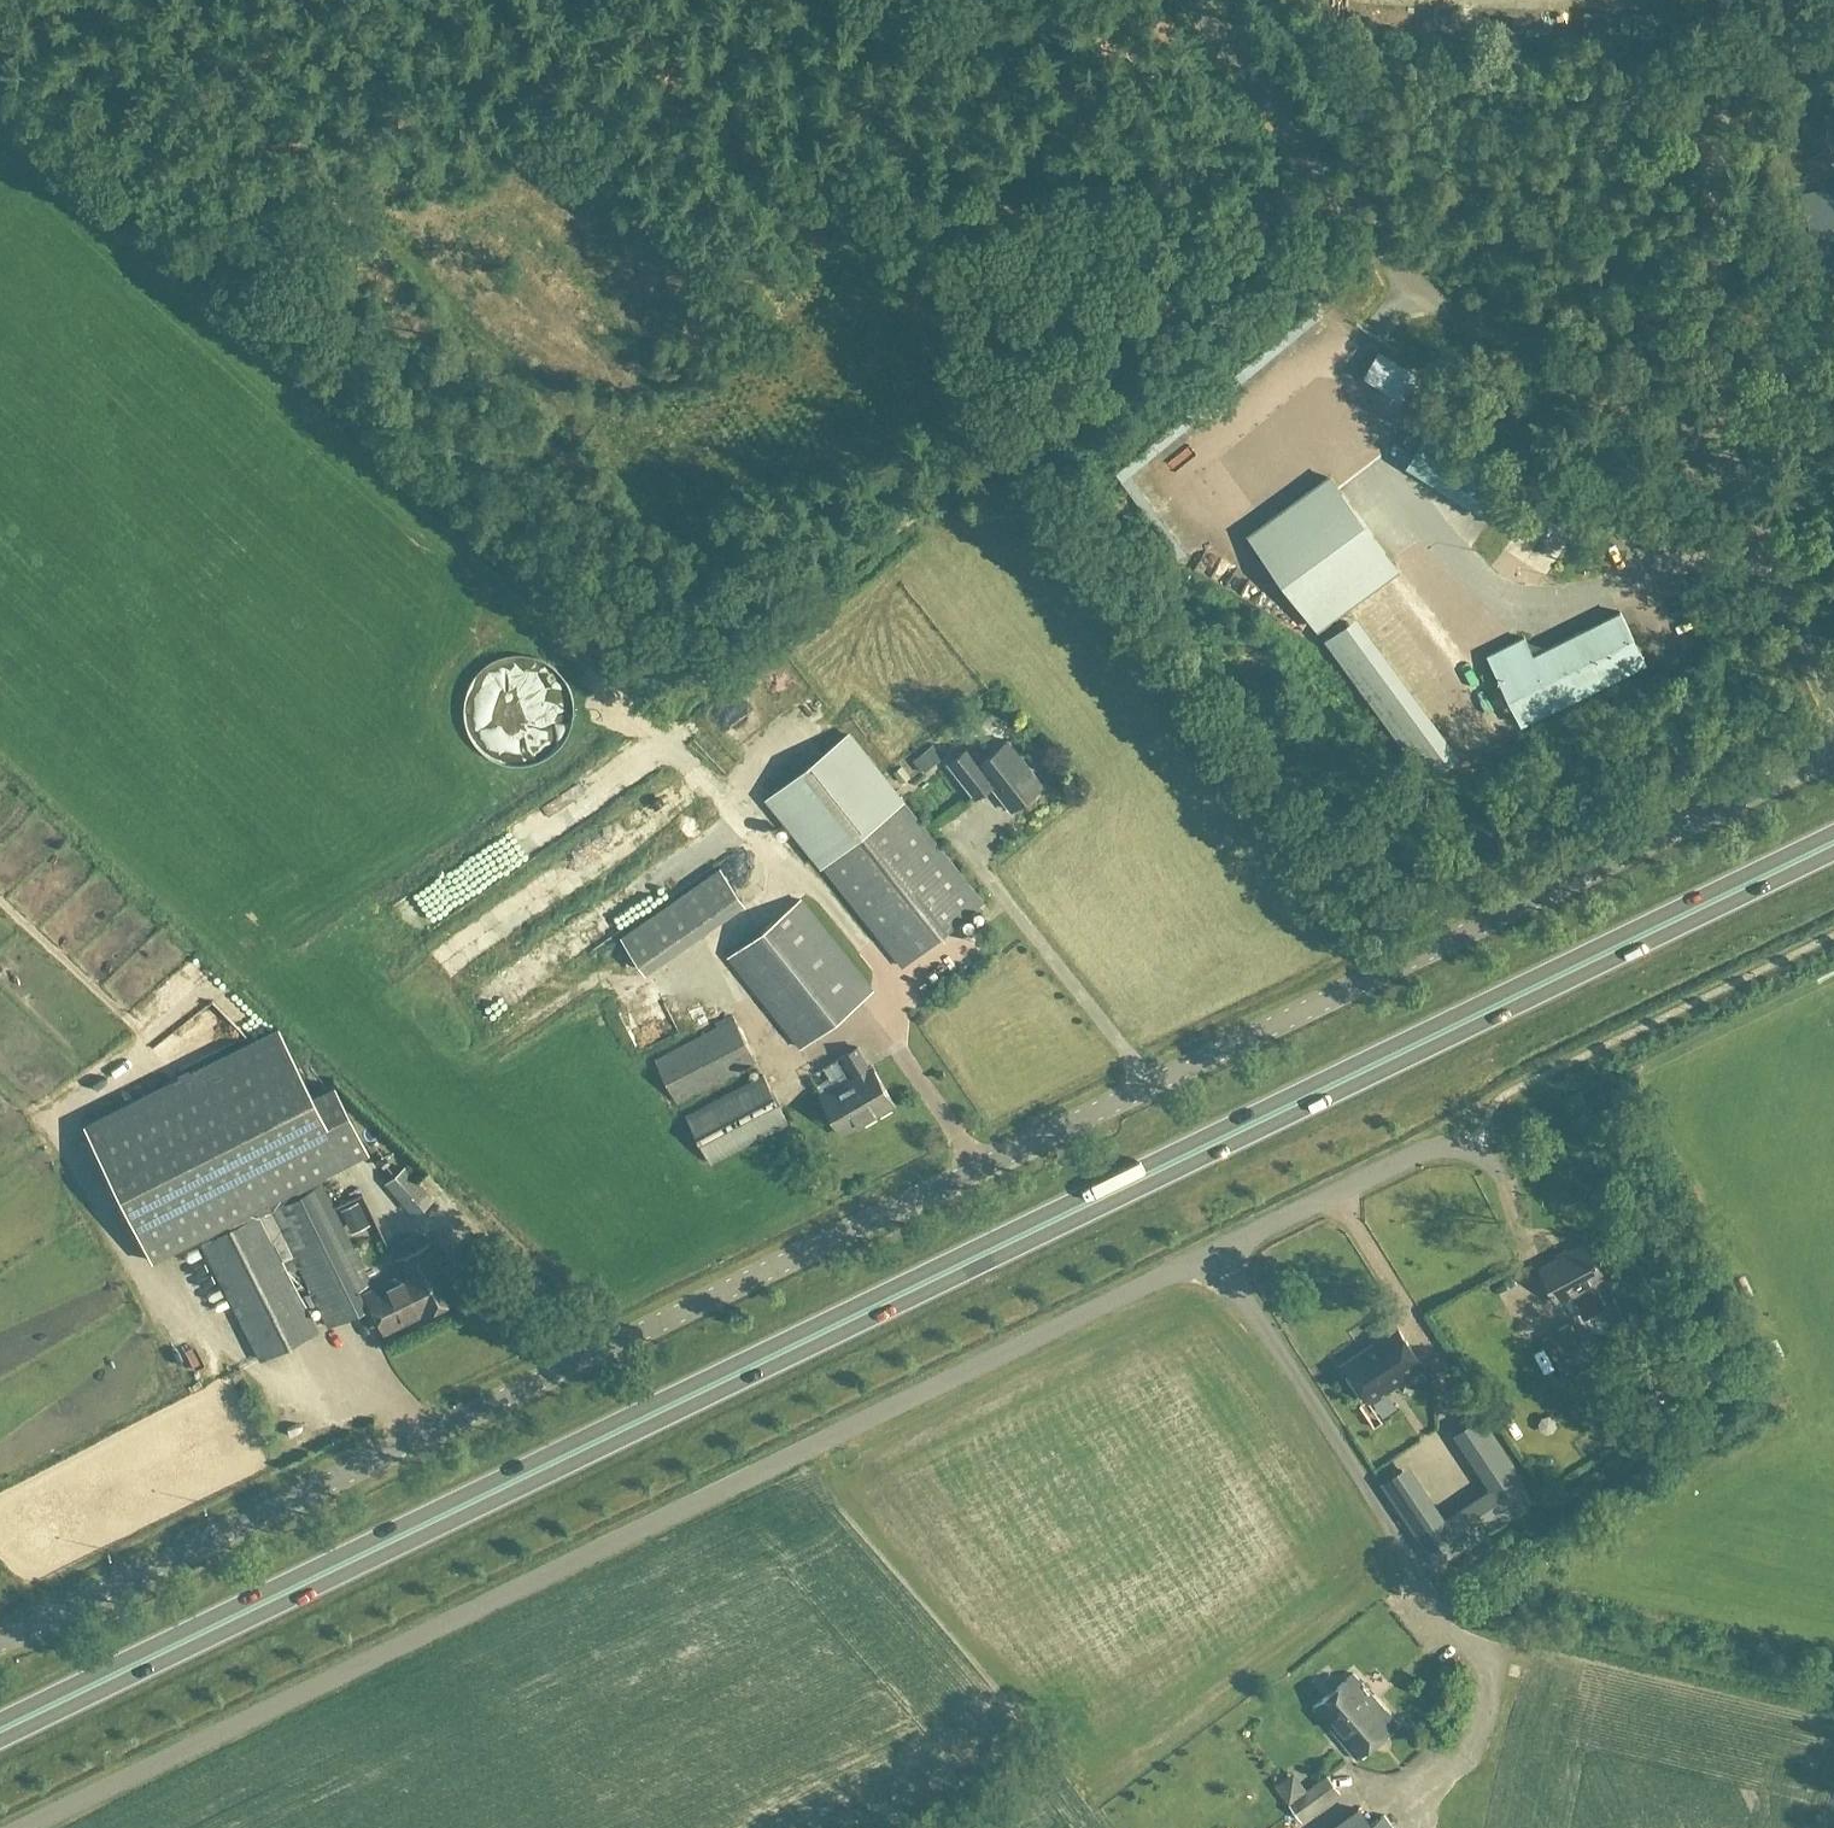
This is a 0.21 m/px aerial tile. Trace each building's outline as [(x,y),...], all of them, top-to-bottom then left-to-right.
[(1801,196),(1807,220),(1798,222),(1804,245),(1812,242),(1818,266),(1833,262),(1833,188),(1801,196)] [(1307,351),(1326,335),(1318,325),(1299,340),(1307,351)] [(1409,404),(1422,378),(1384,359),(1370,384),(1409,404)] [(1495,520),(1510,492),(1424,446),(1409,474),(1495,520)] [(1400,572),(1391,560),(1329,475),(1246,535),(1318,632),(1400,572)] [(1189,571),(1200,562),(1138,482),(1126,491),(1189,571)] [(1569,526),(1575,516),(1561,507),(1555,517),(1569,526)] [(1644,664),(1645,663),(1620,612),(1618,613),(1619,613),(1531,657),(1522,639),(1520,640),(1488,656),(1488,655),(1486,656),(1520,725),(1522,725),(1521,724),(1644,664)] [(1363,617),(1335,635),(1419,758),(1446,739),(1363,617)] [(902,967),(982,903),(849,736),(769,799),(902,967)] [(1043,786),(1007,742),(981,763),(969,748),(948,765),(975,799),(991,787),(1011,812),(1043,786)] [(621,939),(643,970),(742,901),(719,869),(621,939)] [(728,960),(800,1051),(874,992),(802,901),(728,960)] [(677,1102),(755,1062),(733,1018),(655,1058),(677,1102)] [(259,1361),(315,1333),(304,1311),(315,1305),(326,1328),(364,1309),(355,1292),(368,1285),(316,1180),(365,1155),(331,1087),(309,1098),(275,1029),(83,1125),(150,1262),(198,1238),(259,1361)] [(842,1135),(893,1106),(871,1066),(867,1068),(856,1049),(842,1057),(854,1078),(820,1097),(842,1135)] [(687,1117),(711,1164),(788,1125),(764,1077),(687,1117)] [(430,1202),(403,1169),(385,1185),(412,1217),(430,1202)] [(397,1282),(414,1317),(417,1315),(418,1316),(458,1297),(433,1244),(392,1264),(400,1280),(397,1282)] [(1591,1285),(1604,1278),(1586,1245),(1539,1269),(1557,1303),(1571,1296),(1583,1318),(1603,1308),(1591,1285)] [(414,1317),(397,1282),(366,1297),(383,1332),(414,1317)] [(1372,1398),(1384,1390),(1384,1391),(1421,1367),(1393,1324),(1392,1324),(1371,1338),(1376,1346),(1365,1354),(1364,1351),(1363,1352),(1342,1366),(1367,1402),(1372,1398)] [(1555,1332),(1570,1360),(1586,1352),(1571,1324),(1555,1332)] [(1399,1471),(1380,1485),(1435,1566),(1535,1498),(1481,1418),(1462,1431),(1502,1491),(1441,1532),(1399,1471)] [(1362,1718),(1366,1721),(1381,1709),(1352,1675),(1312,1709),(1337,1738),(1362,1718)] [(1396,1727),(1381,1709),(1366,1721),(1362,1718),(1337,1738),(1357,1761),(1396,1727)] [(1301,1823),(1339,1793),(1326,1777),(1288,1805),(1301,1823)] [(1383,1816),(1368,1823),(1358,1810),(1331,1827),(1392,1827),(1383,1816)]
